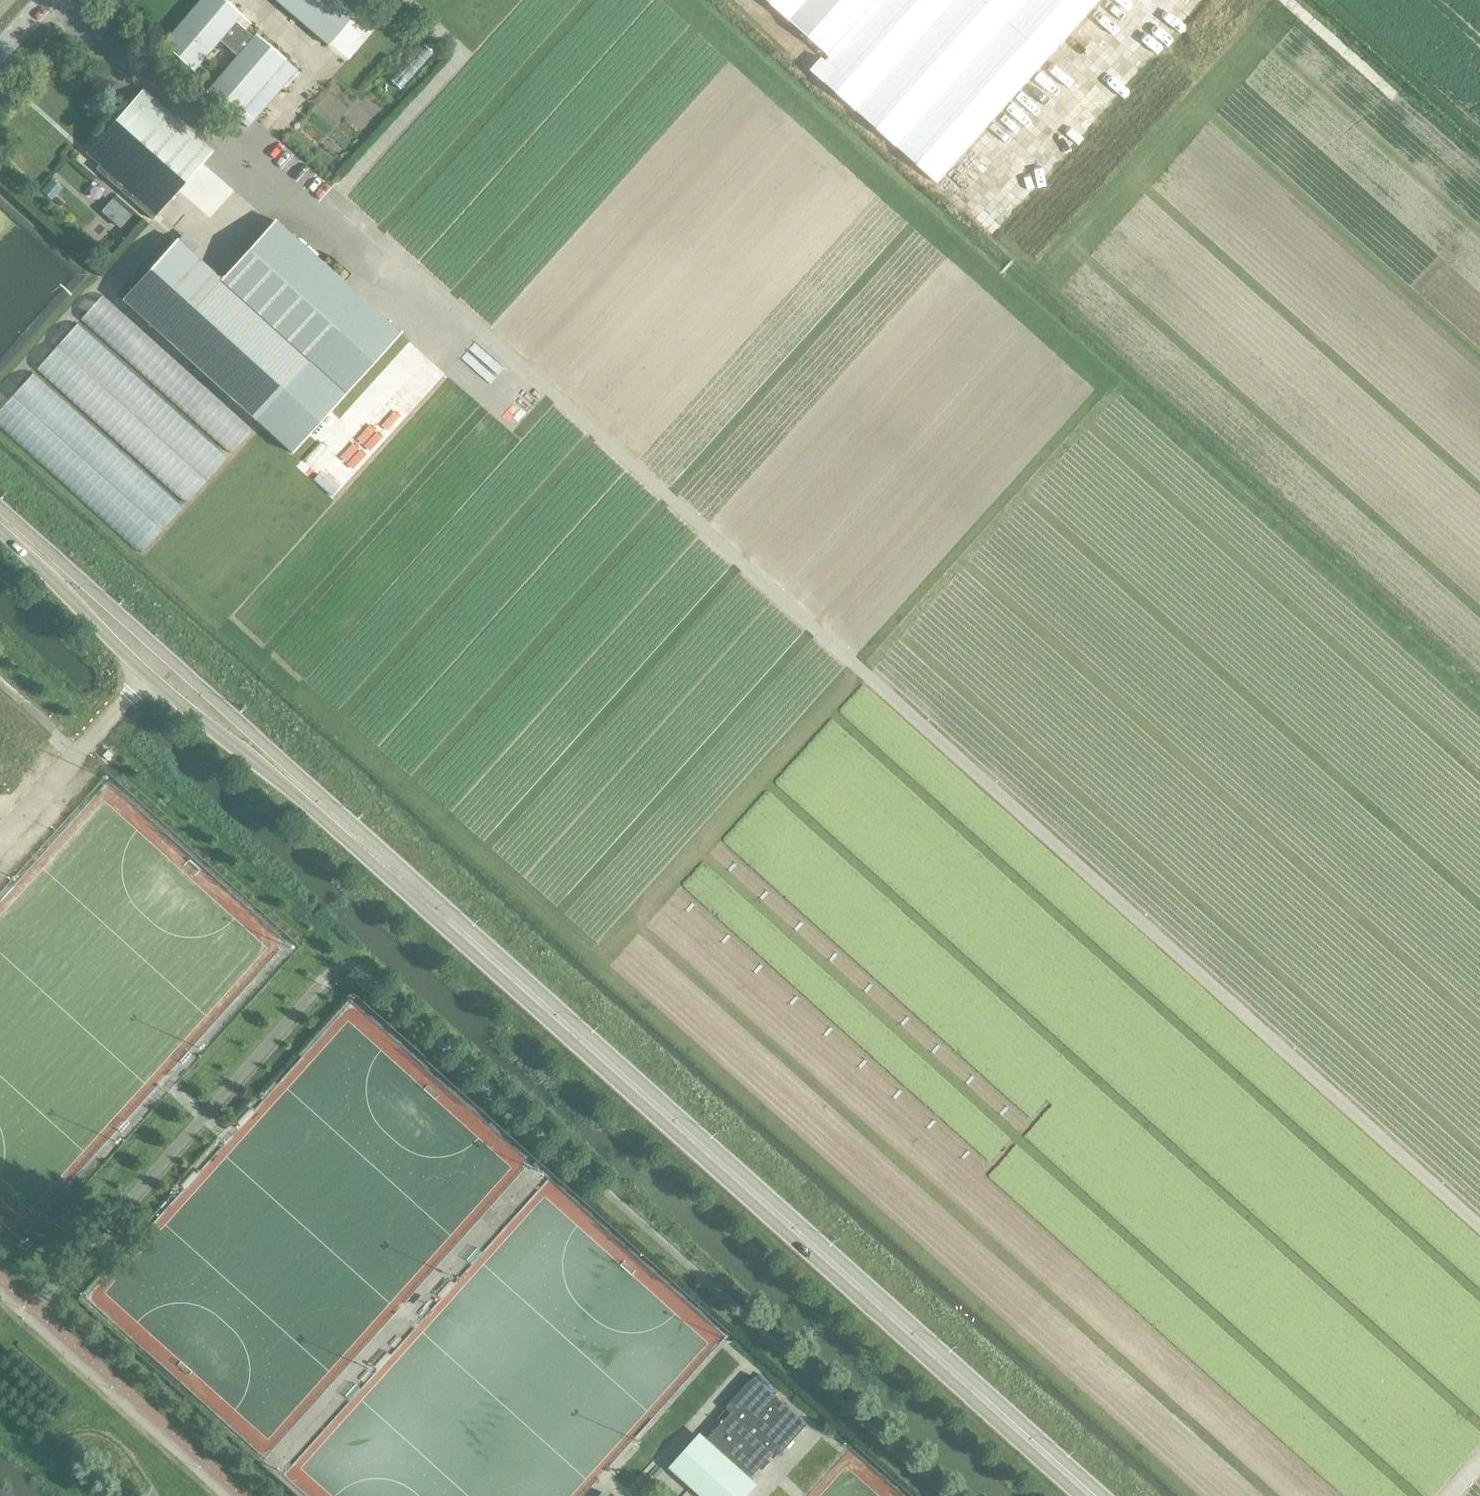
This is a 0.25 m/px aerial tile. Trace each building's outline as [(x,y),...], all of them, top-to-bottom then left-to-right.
[(236,115),(248,126),(296,70),(284,60),(255,34),(253,37),(235,21),(241,15),(224,0),(200,0),(163,44),(193,70),(219,40),(238,56),(207,92),(235,116),(236,115)] [(328,45),(355,14),(338,0),(276,0),(328,45)] [(937,183),(1100,0),(732,0),(937,183)] [(401,88),(433,52),(423,43),(391,79),(401,88)] [(152,218),(212,151),(143,89),(87,152),(100,164),(96,168),(152,218)] [(52,199),(62,187),(51,178),(41,190),(52,199)] [(56,202),(63,195),(60,192),(53,199),(56,202)] [(120,227),(131,214),(112,198),(101,210),(120,227)] [(364,301),(274,221),(218,283),(177,240),(123,299),(257,418),(364,301)] [(253,426),(103,292),(81,317),(231,451),(253,426)] [(75,322),(35,369),(189,499),(229,452),(75,322)] [(0,408),(0,425),(143,550),(184,503),(33,370),(0,408)] [(808,1423),(755,1376),(727,1408),(731,1412),(706,1440),(701,1436),(673,1468),(705,1495),(743,1495),(754,1483),(750,1479),(775,1451),(779,1455),(808,1423)]
